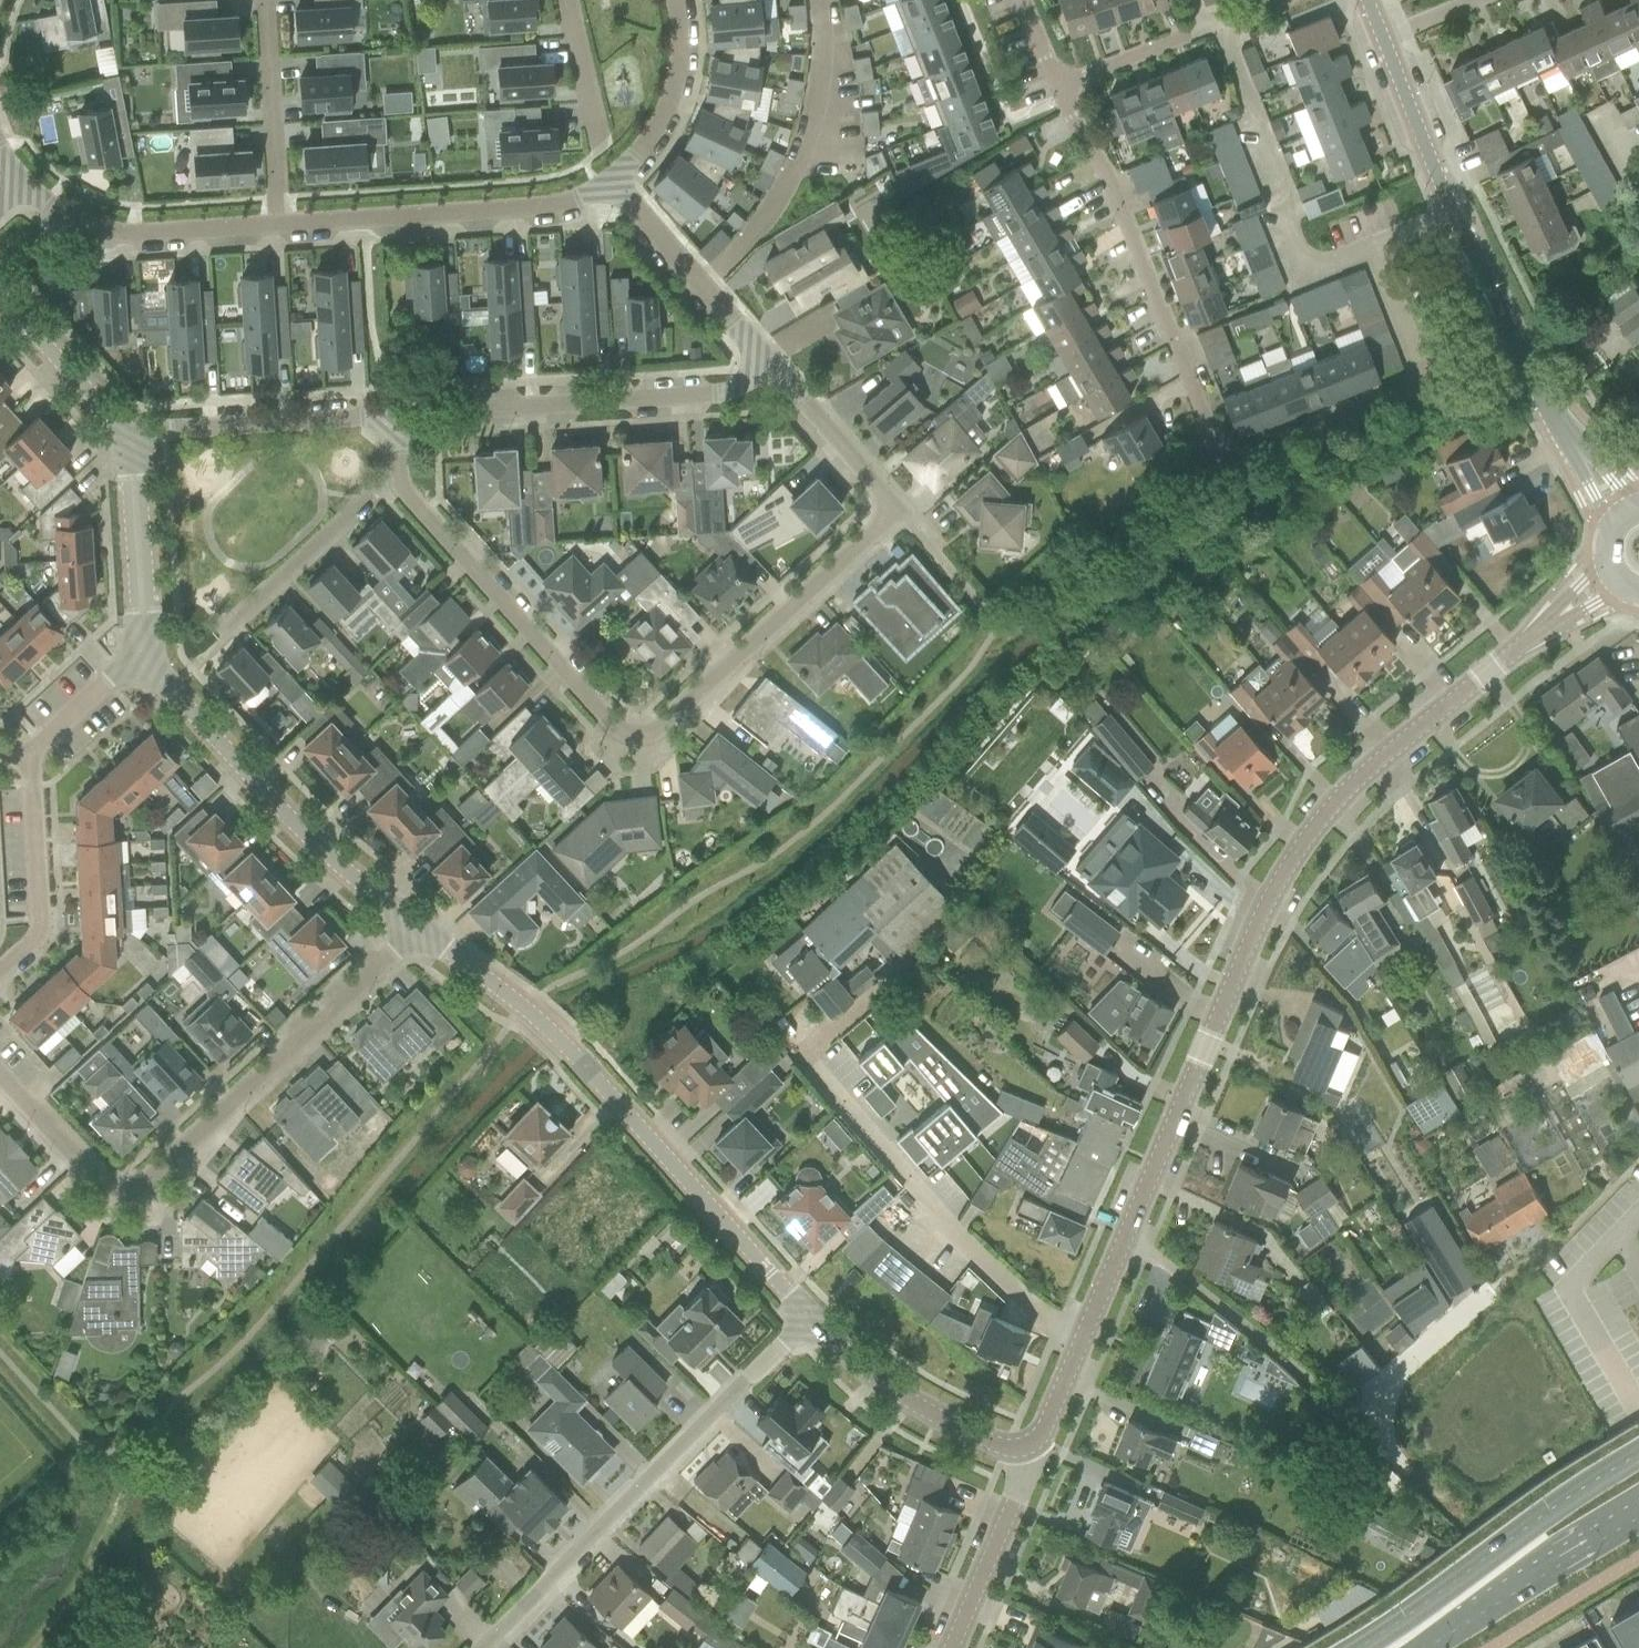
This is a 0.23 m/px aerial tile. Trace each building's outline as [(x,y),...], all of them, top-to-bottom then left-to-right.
[(37,18),(37,19),(38,19),(41,34),(45,51),(68,46),(66,37),(96,31),(94,21),(107,18),(103,0),(58,0),(61,13),(37,17),(37,18)] [(218,47),(238,46),(236,16),(207,17),(206,0),(168,3),(169,22),(183,21),(185,49),(192,49),(192,54),(218,52),(218,47)] [(321,8),(295,10),(297,40),(300,40),(301,44),(327,42),(326,38),(350,36),(348,8),(362,7),(361,0),(320,0),(321,8)] [(536,0),(474,0),(474,1),(481,1),(483,34),(503,33),(503,29),(534,26),(533,14),(537,14),(536,0)] [(755,0),(718,0),(718,3),(710,4),(711,11),(710,11),(710,12),(711,12),(711,16),(710,16),(710,17),(711,17),(711,21),(710,21),(711,22),(712,22),(712,24),(764,20),(763,0),(756,0),(755,0)] [(946,10),(942,0),(898,0),(893,2),(903,26),(946,10)] [(1094,27),(1085,0),(1058,0),(1069,35),(1094,27)] [(1094,28),(1095,31),(1099,33),(1109,30),(1111,26),(1110,22),(1118,20),(1112,0),(1085,0),(1094,27),(1094,28)] [(1142,12),(1138,0),(1112,0),(1118,20),(1142,12)] [(1142,12),(1167,4),(1166,0),(1138,0),(1142,12)] [(1606,14),(1600,0),(1598,0),(1591,4),(1621,68),(1614,54),(1638,43),(1621,7),(1606,14)] [(1621,7),(1638,43),(1638,47),(1638,0),(1633,0),(1633,1),(1621,7)] [(789,17),(805,16),(804,4),(788,6),(789,17)] [(844,19),(859,15),(857,4),(841,8),(844,19)] [(1597,79),(1621,68),(1591,4),(1581,8),(1587,23),(1574,29),(1597,79)] [(913,51),(956,34),(946,10),(903,26),(913,51)] [(847,31),(862,27),(859,15),(844,19),(847,31)] [(1286,60),(1338,40),(1328,15),(1287,32),(1296,55),(1286,59),(1286,60)] [(790,29),(806,28),(805,16),(789,17),(790,29)] [(712,26),(711,26),(711,27),(712,27),(712,31),(711,31),(711,32),(712,32),(713,36),(712,36),(712,37),(713,37),(713,44),(722,43),(722,50),(722,51),(758,52),(759,40),(761,40),(778,38),(776,19),(775,19),(764,20),(712,24),(712,26)] [(1574,29),(1560,35),(1553,21),(1545,25),(1568,77),(1590,66),(1596,79),(1597,79),(1574,29)] [(1568,77),(1545,25),(1520,36),(1537,73),(1561,62),(1568,77)] [(923,76),(965,59),(956,34),(913,51),(923,76)] [(1515,84),(1537,73),(1520,36),(1498,47),(1515,84)] [(1324,47),(1339,41),(1338,40),(1286,60),(1296,84),(1347,63),(1344,54),(1329,59),(1324,47)] [(97,73),(116,71),(114,44),(95,45),(97,73)] [(521,94),(553,92),(551,63),(531,64),(531,58),(533,58),(532,44),(497,47),(498,66),(500,101),(521,99),(521,94)] [(1250,75),(1263,70),(1253,45),(1240,50),(1250,75)] [(433,46),(416,47),(417,72),(435,71),(433,46)] [(1498,47),(1476,57),(1492,94),(1493,93),(1498,105),(1514,98),(1520,95),(1515,84),(1498,47)] [(305,96),(306,108),(323,107),(324,114),(351,112),(348,74),(347,69),(360,68),(359,51),(320,54),(321,76),(300,77),(301,96),(305,96)] [(758,64),(758,52),(722,51),(721,58),(713,57),(712,64),(711,64),(710,65),(711,65),(711,69),(710,68),(710,69),(711,69),(710,73),(709,73),(709,74),(710,74),(709,76),(761,86),(761,84),(756,83),(759,65),(758,64)] [(855,71),(871,68),(869,56),(853,59),(855,71)] [(1195,104),(1219,94),(1205,57),(1180,67),(1195,104)] [(1488,95),(1492,94),(1476,57),(1452,69),(1456,77),(1445,82),(1441,74),(1440,74),(1461,120),(1476,113),(1475,112),(1471,103),(1474,102),(1488,95)] [(923,76),(915,79),(924,104),(933,101),(975,84),(965,59),(923,76)] [(223,75),(216,76),(215,61),(174,63),(176,89),(189,88),(191,120),(210,119),(210,113),(244,110),(243,103),(247,103),(246,87),(242,87),(242,80),(224,81),(223,75)] [(1336,79),(1351,73),(1347,63),(1296,84),(1305,107),(1342,92),(1336,79)] [(1172,113),(1195,104),(1180,67),(1157,76),(1172,113)] [(857,82),(873,80),(871,68),(855,71),(857,82)] [(758,105),(761,86),(709,76),(709,78),(708,78),(708,79),(709,79),(708,83),(707,83),(707,84),(708,84),(707,88),(706,88),(707,89),(706,96),(714,97),(713,105),(747,115),(751,104),(758,105)] [(1178,128),(1172,113),(1157,76),(1133,85),(1148,122),(1152,132),(1154,137),(1178,128)] [(801,92),(803,81),(788,78),(786,90),(801,92)] [(943,125),(985,108),(975,84),(933,101),(943,125)] [(1114,106),(1103,110),(1113,135),(1123,131),(1124,132),(1128,142),(1152,132),(1148,122),(1133,85),(1109,95),(1114,106)] [(799,104),(801,92),(786,90),(784,101),(799,104)] [(1362,101),(1347,106),(1342,92),(1305,107),(1314,131),(1366,110),(1362,101)] [(1620,113),(1628,128),(1638,122),(1638,107),(1637,103),(1620,113)] [(118,157),(134,154),(124,104),(79,113),(84,136),(78,137),(82,161),(88,160),(89,163),(104,160),(105,163),(119,161),(118,157)] [(743,127),(747,115),(713,105),(712,105),(710,111),(702,108),(699,115),(698,114),(698,115),(699,115),(697,119),(696,119),(697,120),(695,123),(694,123),(694,124),(694,126),(741,148),(750,130),(743,127)] [(1563,127),(1581,117),(1575,107),(1558,116),(1563,126),(1563,127)] [(499,136),(501,161),(519,160),(519,163),(521,162),(522,166),(537,165),(537,161),(539,161),(539,159),(557,158),(556,150),(560,149),(559,134),(555,135),(555,127),(537,128),(536,120),(515,121),(514,108),(482,110),(484,137),(499,136)] [(945,152),(891,173),(904,195),(974,154),(972,148),(970,144),(995,134),(985,108),(943,125),(935,128),(945,152)] [(1355,126),(1370,120),(1366,110),(1314,131),(1324,154),(1361,140),(1355,126)] [(862,124),(878,122),(877,111),(861,112),(862,124)] [(384,116),(346,119),(347,134),(337,134),(338,139),(322,140),(322,146),(304,147),(304,153),(303,153),(304,172),(306,172),(306,178),(327,176),(327,180),(346,179),(346,175),(366,174),(364,144),(386,143),(384,116)] [(1564,140),(1587,128),(1581,117),(1563,127),(1563,126),(1558,128),(1564,140)] [(1277,141),(1287,137),(1279,119),(1270,123),(1277,141)] [(863,136),(879,134),(878,122),(862,124),(863,136)] [(1211,144),(1236,135),(1231,122),(1206,132),(1211,144)] [(193,185),(224,183),(250,181),(250,173),(254,172),(253,159),(249,159),(248,150),(229,152),(228,144),(230,144),(229,126),(191,129),(193,154),(191,154),(193,185)] [(741,149),(741,148),(694,126),(693,128),(692,127),(692,128),(692,129),(691,132),(690,132),(690,133),(689,137),(688,136),(687,137),(688,138),(685,144),(693,148),(690,154),(689,154),(720,174),(727,163),(728,164),(736,147),(741,149)] [(1480,151),(1504,139),(1499,128),(1475,139),(1480,151)] [(1564,142),(1564,140),(1558,128),(1548,133),(1518,148),(1510,151),(1486,163),(1492,175),(1498,173),(1510,198),(1545,181),(1533,156),(1564,142)] [(1570,152),(1594,139),(1587,128),(1564,140),(1564,142),(1570,152)] [(1216,157),(1240,147),(1236,135),(1211,144),(1216,157)] [(1486,163),(1510,151),(1504,139),(1480,151),(1486,163)] [(1577,164),(1600,151),(1594,139),(1570,152),(1577,164)] [(1333,179),(1370,164),(1361,140),(1324,154),(1333,179)] [(1221,169),(1245,159),(1240,147),(1216,157),(1221,169)] [(778,165),(783,155),(769,148),(764,158),(778,165)] [(1132,182),(1166,168),(1159,150),(1148,154),(1150,160),(1127,169),(1132,182)] [(1583,175),(1606,162),(1600,151),(1577,164),(1583,175)] [(713,184),(720,174),(689,154),(685,160),(678,155),(674,161),(673,160),(672,161),(673,161),(671,164),(670,164),(669,164),(670,165),(667,168),(667,167),(666,168),(667,169),(666,170),(706,204),(719,189),(713,184)] [(773,176),(778,165),(764,158),(759,169),(773,176)] [(1226,182),(1250,172),(1245,159),(1221,169),(1226,182)] [(1021,179),(1034,170),(1029,162),(1015,170),(1015,169),(1002,176),(993,162),(972,174),(994,211),(1028,191),(1021,179)] [(1590,188),(1613,174),(1606,162),(1583,175),(1590,188)] [(1161,184),(1171,180),(1166,168),(1132,182),(1137,194),(1146,190),(1161,184)] [(693,219),(706,204),(666,170),(664,172),(664,171),(663,172),(664,172),(661,175),(660,175),(660,176),(661,176),(658,179),(657,179),(658,180),(653,186),(659,191),(655,196),(654,197),(678,223),(688,215),(693,219)] [(1231,194),(1255,184),(1250,172),(1226,182),(1231,194)] [(1620,185),(1619,185),(1613,174),(1590,188),(1602,209),(1618,200),(1613,189),(1620,185)] [(1161,227),(1198,212),(1183,175),(1171,180),(1161,184),(1146,190),(1161,227)] [(1301,202),(1326,192),(1321,179),(1296,189),(1301,202)] [(1522,223),(1557,206),(1545,181),(1510,198),(1522,223)] [(994,211),(980,219),(993,241),(995,240),(1007,233),(1041,213),(1033,200),(1047,192),(1042,183),(1028,191),(994,211)] [(1235,206),(1260,196),(1255,184),(1231,194),(1235,206)] [(1326,192),(1301,202),(1307,216),(1307,218),(1323,212),(1332,208),(1326,192)] [(1255,213),(1265,209),(1260,196),(1235,206),(1240,219),(1241,219),(1255,213)] [(1046,222),(1060,214),(1055,205),(1041,213),(1007,233),(1020,255),(1054,235),(1046,222)] [(1576,225),(1568,229),(1557,206),(1522,223),(1534,250),(1542,246),(1548,260),(1577,247),(1582,236),(1576,225)] [(737,230),(745,220),(733,210),(725,220),(737,230)] [(1161,227),(1155,229),(1164,252),(1160,253),(1160,254),(1198,240),(1198,241),(1208,237),(1208,236),(1198,212),(1161,227)] [(827,286),(834,298),(869,278),(867,274),(866,275),(852,251),(845,255),(842,248),(835,252),(812,213),(773,236),(773,238),(793,226),(802,241),(765,263),(779,287),(789,281),(801,301),(827,286)] [(929,213),(912,222),(927,249),(943,241),(929,213)] [(1236,235),(1260,226),(1255,213),(1241,219),(1240,219),(1231,223),(1236,235)] [(1241,248),(1265,238),(1260,226),(1236,235),(1241,248)] [(1059,244),(1073,236),(1067,227),(1054,235),(1020,255),(1032,277),(1067,257),(1059,244)] [(708,261),(730,240),(720,230),(698,251),(708,261)] [(1245,260),(1270,250),(1265,238),(1241,248),(1245,260)] [(1207,263),(1198,241),(1198,240),(1160,254),(1170,278),(1207,263)] [(1072,266),(1085,258),(1080,249),(1067,257),(1032,277),(1045,298),(1031,307),(1031,308),(1031,307),(1079,278),(1072,266)] [(1250,272),(1275,263),(1270,250),(1245,260),(1250,272)] [(587,254),(581,255),(581,254),(580,254),(581,255),(577,255),(577,254),(576,254),(576,255),(572,255),(572,254),(571,254),(571,255),(567,256),(567,255),(566,255),(566,256),(560,256),(560,265),(556,265),(557,284),(561,284),(562,288),(561,288),(561,289),(562,289),(562,294),(561,294),(561,295),(562,295),(563,300),(561,300),(562,301),(563,301),(563,302),(605,299),(604,289),(590,290),(588,254),(587,255),(587,254)] [(514,259),(508,259),(508,258),(507,259),(503,260),(503,259),(502,259),(502,260),(498,260),(498,259),(497,259),(497,260),(493,260),(493,259),(492,259),(492,260),(486,261),(486,269),(482,270),(483,289),(488,288),(488,293),(487,293),(487,294),(488,294),(489,299),(487,299),(487,300),(489,300),(489,304),(488,305),(489,305),(489,307),(531,304),(530,281),(516,282),(514,259)] [(440,264),(434,264),(434,263),(433,263),(433,264),(429,264),(429,263),(428,264),(428,265),(424,265),(424,264),(423,264),(423,265),(419,265),(419,264),(418,264),(418,265),(412,265),(412,266),(413,278),(405,278),(406,297),(414,296),(415,313),(416,313),(422,312),(422,313),(423,313),(422,312),(426,312),(426,313),(427,313),(427,312),(431,311),(431,313),(432,313),(432,311),(436,311),(436,312),(437,312),(437,311),(443,311),(443,308),(457,307),(457,297),(443,298),(440,264)] [(1179,301),(1216,287),(1207,263),(1170,278),(1179,301)] [(1255,285),(1280,275),(1275,263),(1250,272),(1255,285)] [(951,267),(939,275),(945,285),(957,278),(951,267)] [(1344,291),(1368,281),(1363,268),(1339,278),(1344,291)] [(343,270),(337,271),(337,270),(336,270),(336,271),(332,271),(332,270),(331,270),(331,271),(327,271),(327,270),(326,270),(326,271),(322,272),(322,271),(321,271),(321,272),(315,272),(316,281),(311,281),(312,300),(317,300),(317,304),(316,304),(316,305),(317,305),(318,310),(317,310),(317,311),(318,311),(318,316),(317,316),(317,317),(318,317),(318,318),(360,315),(359,292),(345,293),(343,271),(343,270)] [(269,275),(263,276),(263,275),(262,275),(262,276),(258,276),(258,275),(257,275),(257,276),(253,276),(253,275),(252,275),(253,276),(249,276),(248,276),(248,277),(242,277),(241,277),(242,286),(237,286),(239,305),(243,304),(243,309),(242,309),(242,310),(244,310),(244,315),(243,315),(243,316),(244,316),(244,321),(243,321),(243,322),(244,321),(244,323),(287,320),(286,310),(272,311),(270,275),(269,275)] [(1260,297),(1285,288),(1280,275),(1255,285),(1260,297)] [(1071,296),(1085,288),(1079,278),(1031,307),(1031,308),(1044,329),(1079,309),(1071,296)] [(1349,303),(1344,291),(1339,278),(1327,283),(1336,308),(1349,303)] [(165,310),(139,311),(141,330),(171,328),(213,325),(212,315),(198,316),(196,290),(196,280),(195,280),(189,280),(189,279),(188,279),(189,280),(185,281),(184,280),(184,281),(180,281),(180,280),(179,280),(179,281),(175,281),(175,280),(174,280),(174,281),(169,282),(168,282),(168,290),(164,291),(165,310)] [(1349,303),(1373,293),(1368,281),(1344,291),(1349,303)] [(1324,313),(1336,308),(1327,283),(1314,288),(1324,313)] [(122,285),(116,285),(116,284),(115,284),(115,285),(111,285),(111,284),(110,284),(110,285),(106,286),(106,285),(105,285),(105,286),(101,286),(101,285),(100,285),(100,286),(94,286),(94,287),(95,298),(87,299),(88,318),(96,317),(97,339),(98,339),(104,339),(104,340),(105,339),(104,338),(108,338),(108,339),(109,339),(109,338),(113,337),(113,339),(114,339),(114,337),(118,337),(118,339),(119,339),(119,338),(125,337),(125,329),(139,328),(138,306),(123,307),(122,285)] [(909,333),(893,306),(882,287),(836,314),(849,337),(842,342),(851,358),(853,357),(857,363),(860,362),(860,363),(876,354),(875,352),(909,333)] [(1226,311),(1225,310),(1216,287),(1179,301),(1189,326),(1226,311)] [(1608,307),(1620,324),(1633,342),(1638,338),(1638,292),(1636,287),(1611,305),(1608,307)] [(1311,318),(1324,313),(1314,288),(1302,293),(1311,318)] [(1299,323),(1311,318),(1302,293),(1289,298),(1299,323)] [(1353,316),(1378,306),(1373,293),(1349,303),(1352,311),(1353,316)] [(468,294),(458,295),(459,309),(469,308),(468,294)] [(654,295),(648,295),(648,294),(647,294),(647,296),(643,296),(643,295),(642,295),(642,296),(638,296),(638,295),(637,295),(637,296),(633,297),(633,295),(632,295),(632,296),(627,297),(626,297),(626,300),(612,301),(613,311),(627,310),(629,344),(630,344),(636,344),(636,345),(637,345),(636,344),(640,343),(640,344),(641,344),(641,343),(645,343),(645,344),(646,344),(646,343),(650,343),(650,344),(651,344),(651,343),(657,342),(657,330),(661,330),(660,311),(655,311),(654,295)] [(591,310),(606,309),(605,299),(563,302),(563,304),(562,304),(562,305),(563,304),(563,309),(562,309),(562,310),(563,310),(564,315),(563,315),(563,316),(564,316),(564,321),(559,321),(561,340),(565,339),(566,348),(572,348),(572,349),(573,349),(573,348),(577,347),(577,348),(578,348),(578,347),(582,347),(582,348),(583,348),(583,347),(587,347),(587,348),(588,348),(587,347),(593,346),(594,346),(591,310)] [(1288,309),(1284,300),(1267,307),(1271,316),(1288,309)] [(1084,318),(1098,310),(1092,301),(1079,309),(1044,329),(1056,351),(1092,331),(1084,318)] [(531,304),(489,307),(489,308),(488,308),(488,309),(489,309),(490,314),(488,314),(489,315),(490,315),(490,320),(489,320),(489,321),(490,321),(490,325),(486,326),(487,345),(491,344),(492,353),(498,352),(498,353),(499,353),(499,352),(503,352),(503,353),(504,353),(504,352),(508,352),(508,353),(509,353),(509,352),(513,352),(513,353),(514,352),(520,351),(519,328),(533,327),(531,304)] [(1358,328),(1383,318),(1378,306),(1353,316),(1358,328)] [(1267,307),(1244,316),(1248,327),(1271,318),(1270,316),(1271,316),(1267,307)] [(347,326),(361,325),(360,315),(318,318),(318,320),(317,320),(317,321),(318,320),(319,325),(318,326),(319,326),(319,331),(318,331),(318,332),(319,332),(319,337),(315,337),(316,356),(320,356),(321,364),(327,364),(327,365),(328,365),(328,364),(332,363),(332,364),(333,364),(333,363),(337,363),(337,364),(338,364),(338,363),(342,363),(342,364),(343,364),(343,363),(349,362),(347,326)] [(1363,340),(1388,331),(1383,318),(1358,328),(1363,340)] [(273,331),(287,330),(287,320),(244,323),(244,324),(243,325),(245,325),(245,330),(244,330),(244,331),(245,331),(245,336),(244,336),(244,337),(245,337),(246,342),(241,342),(242,361),(247,360),(247,369),(248,369),(254,369),(254,370),(255,370),(255,369),(259,368),(259,369),(260,369),(259,368),(263,368),(263,369),(264,369),(264,368),(268,368),(268,369),(269,369),(269,368),(275,367),(276,367),(273,331)] [(1097,340),(1110,332),(1105,323),(1092,331),(1056,351),(1069,373),(1104,352),(1097,340)] [(199,336),(214,335),(213,325),(171,328),(171,329),(170,329),(170,330),(171,330),(171,335),(170,335),(170,336),(171,336),(172,341),(170,341),(171,342),(172,346),(167,347),(169,366),(173,365),(174,374),(180,373),(180,374),(181,374),(181,373),(185,373),(185,374),(186,374),(186,373),(190,373),(190,374),(191,374),(191,373),(195,372),(195,373),(195,372),(201,372),(202,372),(199,336)] [(1226,337),(1222,326),(1221,325),(1217,327),(1196,335),(1201,347),(1226,337)] [(1368,353),(1393,343),(1388,331),(1363,340),(1364,343),(1368,353)] [(1210,370),(1235,360),(1226,337),(1201,347),(1210,370)] [(1373,365),(1368,353),(1364,343),(1340,353),(1355,389),(1379,380),(1378,378),(1373,365)] [(1373,365),(1398,355),(1393,343),(1368,353),(1373,365)] [(1109,361),(1123,353),(1118,344),(1104,352),(1069,373),(1053,382),(1066,404),(1117,374),(1109,361)] [(904,383),(920,369),(905,351),(882,371),(891,382),(862,407),(870,417),(866,421),(883,440),(923,406),(904,383)] [(1331,399),(1355,389),(1340,353),(1316,362),(1331,399)] [(1378,378),(1403,368),(1398,355),(1373,365),(1378,378)] [(1307,408),(1293,371),(1287,357),(1264,367),(1265,371),(1269,381),(1269,380),(1284,417),(1307,408)] [(1307,408),(1331,399),(1316,362),(1293,371),(1307,408)] [(1122,383),(1136,375),(1131,366),(1117,374),(1066,404),(1066,405),(1083,395),(1096,417),(1130,397),(1122,383)] [(1008,370),(992,380),(996,386),(996,387),(1012,377),(1008,370)] [(938,430),(905,459),(921,479),(925,476),(934,487),(951,472),(977,449),(975,447),(963,432),(974,422),(982,415),(974,405),(996,386),(992,380),(987,371),(946,406),(930,420),(938,430)] [(1243,380),(1242,381),(1246,390),(1261,426),(1284,417),(1269,380),(1269,381),(1265,371),(1243,380)] [(10,387),(0,377),(0,397),(10,387)] [(1236,436),(1260,426),(1246,390),(1222,399),(1236,436)] [(13,412),(0,398),(0,424),(13,412)] [(27,426),(13,412),(0,424),(0,462),(8,455),(19,467),(54,435),(37,417),(27,426)] [(1124,463),(1160,442),(1143,414),(1100,439),(1109,454),(1115,450),(1124,463)] [(1004,430),(1004,431),(1004,432),(1004,433),(1004,434),(1005,435),(1005,436),(1006,437),(1007,438),(1008,440),(1019,430),(1012,418),(1009,421),(1008,421),(1007,422),(1007,423),(1006,424),(1005,425),(1005,426),(1004,428),(1004,429),(1004,430)] [(1008,440),(992,454),(1002,465),(1026,443),(1019,430),(1008,440)] [(1473,446),(1471,441),(1467,432),(1436,448),(1458,489),(1438,499),(1446,516),(1481,497),(1485,495),(1479,483),(1502,471),(1498,463),(1503,460),(1490,436),(1473,446)] [(1076,454),(1088,447),(1080,433),(1054,448),(1067,471),(1081,462),(1076,454)] [(732,441),(732,437),(720,434),(715,434),(710,435),(711,438),(704,439),(707,484),(735,482),(734,469),(750,468),(748,440),(732,441)] [(60,462),(70,453),(54,435),(19,467),(30,479),(20,488),(39,509),(73,477),(60,462)] [(669,462),(669,459),(667,441),(622,444),(623,454),(622,454),(622,460),(623,460),(626,497),(646,496),(650,491),(674,490),(674,483),(676,483),(674,462),(669,462)] [(598,456),(596,456),(596,446),(551,449),(552,470),(547,470),(549,499),(579,497),(584,501),(599,500),(597,461),(598,461),(598,456)] [(517,493),(515,469),(514,449),(494,450),(494,454),(491,455),(488,452),(480,453),(478,455),(474,456),(478,510),(479,510),(479,499),(498,498),(498,503),(506,503),(509,545),(535,543),(533,508),(532,492),(517,493)] [(1009,500),(1009,492),(991,472),(955,503),(968,519),(973,514),(981,524),(981,534),(980,534),(980,540),(980,547),(995,548),(1002,542),(1018,543),(1019,528),(1029,522),(1030,503),(1009,500)] [(769,494),(729,530),(738,540),(748,551),(770,540),(788,530),(792,536),(811,526),(814,530),(841,505),(829,493),(830,492),(831,492),(832,492),(821,476),(820,477),(817,479),(816,478),(798,495),(795,498),(791,502),(788,499),(779,508),(768,496),(770,495),(769,494)] [(71,508),(81,499),(69,487),(39,515),(41,539),(54,537),(55,561),(92,558),(90,525),(81,525),(80,514),(71,514),(71,508)] [(707,488),(692,489),(693,497),(694,524),(695,532),(723,531),(724,531),(723,511),(710,512),(708,488),(707,488)] [(1532,502),(1527,505),(1520,492),(1487,509),(1481,497),(1446,516),(1452,513),(1460,530),(1481,519),(1492,540),(1509,531),(1515,543),(1546,527),(1532,502)] [(677,534),(695,532),(694,524),(693,497),(675,498),(677,534)] [(535,543),(554,542),(551,506),(533,508),(535,543)] [(385,525),(387,523),(380,516),(367,528),(369,530),(351,546),(378,575),(407,549),(385,525)] [(0,528),(0,538),(4,542),(6,539),(13,533),(8,527),(1,527),(0,528)] [(726,551),(738,540),(729,530),(724,531),(723,531),(695,532),(696,537),(697,540),(700,544),(703,546),(708,548),(712,548),(719,555),(694,578),(698,583),(692,588),(718,617),(733,604),(734,604),(741,597),(741,596),(756,583),(726,551)] [(1406,543),(1389,558),(1406,577),(1442,618),(1442,617),(1438,613),(1458,595),(1441,575),(1451,566),(1436,549),(1420,531),(1419,532),(1406,543)] [(1377,543),(1346,570),(1359,584),(1377,605),(1395,625),(1405,617),(1421,636),(1442,618),(1406,577),(1389,558),(1377,543)] [(1236,544),(1226,549),(1231,558),(1241,552),(1236,544)] [(1323,562),(1332,557),(1326,545),(1316,551),(1323,562)] [(638,593),(660,573),(640,551),(625,565),(632,572),(625,578),(638,593)] [(16,552),(4,552),(4,563),(12,563),(16,563),(16,552)] [(905,659),(959,609),(911,553),(898,566),(895,562),(878,578),(883,584),(875,591),(870,585),(852,602),(905,659)] [(603,565),(589,576),(572,557),(543,582),(557,597),(554,600),(577,626),(621,586),(603,565)] [(85,592),(94,592),(92,558),(55,561),(57,588),(42,603),(63,626),(78,613),(77,604),(86,604),(85,592)] [(309,578),(304,583),(319,599),(345,627),(368,605),(357,592),(356,591),(346,581),(331,565),(313,582),(309,578)] [(669,604),(680,595),(660,573),(638,593),(634,596),(648,612),(623,635),(645,659),(643,661),(647,665),(649,663),(659,674),(690,645),(670,624),(680,616),(669,604)] [(427,588),(411,603),(385,576),(372,588),(382,599),(402,620),(411,630),(441,603),(427,588)] [(1367,613),(1377,605),(1359,584),(1346,595),(1359,610),(1338,628),(1374,668),(1391,654),(1387,649),(1394,643),(1367,613)] [(445,641),(469,619),(448,596),(441,603),(411,630),(407,634),(418,645),(418,653),(399,670),(414,687),(432,670),(454,651),(445,641)] [(382,599),(372,609),(380,618),(380,619),(391,631),(392,629),(393,629),(402,620),(382,599)] [(43,649),(62,631),(36,603),(17,621),(43,649)] [(320,640),(303,621),(288,605),(264,627),(275,640),(272,643),(281,654),(284,652),(286,655),(285,657),(298,671),(310,660),(305,655),(320,640)] [(851,616),(842,624),(856,639),(864,631),(851,616)] [(1338,628),(1319,645),(1298,620),(1284,632),(1315,668),(1325,660),(1347,684),(1354,678),(1358,683),(1374,668),(1338,628)] [(43,649),(17,621),(0,636),(0,640),(24,666),(43,649)] [(863,654),(851,640),(836,624),(810,647),(806,643),(788,660),(798,671),(797,672),(818,694),(843,671),(869,701),(887,684),(861,655),(863,654)] [(452,691),(419,721),(430,732),(459,707),(472,694),(475,692),(465,680),(477,670),(493,655),(495,657),(502,650),(489,636),(485,639),(477,630),(454,651),(442,661),(453,673),(446,685),(452,691)] [(1306,677),(1315,668),(1284,632),(1270,644),(1279,655),(1263,669),(1307,719),(1303,714),(1323,697),(1306,677)] [(347,671),(358,660),(334,634),(322,645),(347,671)] [(24,666),(0,640),(0,678),(5,684),(24,666)] [(268,675),(248,652),(242,647),(216,671),(248,706),(256,705),(268,694),(268,688),(262,681),(268,675)] [(1614,713),(1632,700),(1600,656),(1576,674),(1575,672),(1542,696),(1565,729),(1604,699),(1614,713)] [(475,692),(472,694),(484,707),(476,719),(482,725),(506,703),(523,688),(525,690),(532,683),(519,670),(515,673),(506,663),(490,678),(475,692)] [(1263,669),(1261,670),(1256,665),(1239,680),(1240,681),(1229,692),(1260,727),(1270,718),(1286,737),(1307,719),(1263,669)] [(291,702),(303,690),(284,669),(270,681),(291,702)] [(751,691),(731,717),(744,728),(762,742),(778,721),(787,728),(820,754),(822,752),(830,741),(837,733),(785,692),(767,678),(754,694),(751,691)] [(1059,696),(1048,708),(1064,722),(1075,709),(1059,696)] [(1108,713),(1107,714),(1094,698),(1079,711),(1093,726),(1091,728),(1135,779),(1153,764),(1108,713)] [(342,732),(353,722),(333,702),(302,730),(311,740),(304,747),(311,755),(308,758),(321,773),(353,743),(342,732)] [(522,710),(525,707),(524,706),(491,738),(504,751),(508,747),(516,756),(481,789),(493,801),(562,737),(541,715),(533,722),(522,710)] [(1579,778),(1596,807),(1636,879),(1638,877),(1638,851),(1629,832),(1638,826),(1638,714),(1617,726),(1630,749),(1592,771),(1579,778)] [(1274,764),(1260,748),(1239,724),(1217,742),(1207,730),(1191,744),(1208,764),(1219,755),(1234,773),(1243,783),(1250,777),(1254,782),(1274,764)] [(460,766),(488,739),(478,728),(449,754),(460,766)] [(169,769),(178,761),(169,752),(160,742),(151,732),(132,750),(159,779),(178,801),(187,810),(198,801),(189,791),(185,788),(187,786),(174,771),(172,773),(169,769)] [(1571,732),(1561,740),(1576,768),(1590,757),(1571,732)] [(170,733),(160,742),(169,752),(179,743),(170,733)] [(692,772),(678,774),(681,796),(682,807),(683,807),(702,804),(703,804),(713,803),(711,788),(713,788),(721,788),(724,783),(753,806),(755,804),(768,788),(774,780),(769,775),(758,767),(734,748),(717,734),(697,758),(699,760),(691,769),(692,772)] [(562,737),(493,801),(503,811),(511,821),(523,810),(516,803),(539,781),(559,802),(571,814),(577,809),(593,794),(593,793),(591,795),(581,784),(583,782),(582,782),(567,766),(571,762),(571,749),(562,739),(563,738),(562,737)] [(830,741),(822,752),(836,764),(845,753),(830,741)] [(375,745),(364,755),(353,743),(321,773),(335,788),(339,785),(346,793),(358,781),(367,791),(395,766),(375,745)] [(1077,759),(1070,768),(1113,805),(1133,780),(1090,744),(1089,745),(1077,759)] [(142,794),(159,779),(132,750),(116,766),(142,794)] [(958,764),(951,771),(959,778),(966,770),(958,764)] [(125,809),(142,794),(116,766),(99,781),(125,809)] [(406,792),(413,785),(395,766),(367,791),(376,801),(369,808),(376,815),(372,818),(386,834),(418,805),(406,792)] [(1525,779),(1500,797),(1524,828),(1549,808),(1568,832),(1591,814),(1576,795),(1564,805),(1560,800),(1537,769),(1533,772),(1533,771),(1532,771),(1532,770),(1531,770),(1530,770),(1529,770),(1528,770),(1527,770),(1526,770),(1526,771),(1525,771),(1525,772),(1524,772),(1524,773),(1524,774),(1524,775),(1524,776),(1524,777),(1524,778),(1525,778),(1525,779)] [(124,811),(125,809),(99,781),(78,800),(79,823),(75,823),(77,843),(117,841),(117,840),(112,840),(111,813),(119,805),(124,811)] [(1475,821),(1467,806),(1457,787),(1431,801),(1439,817),(1432,821),(1456,866),(1473,857),(1464,840),(1481,831),(1475,821)] [(475,790),(460,802),(480,826),(495,814),(475,790)] [(1230,811),(1237,804),(1223,792),(1206,812),(1193,800),(1181,813),(1212,839),(1214,837),(1234,854),(1254,831),(1230,811)] [(659,848),(656,818),(653,796),(631,799),(631,800),(615,815),(603,802),(551,851),(586,889),(626,852),(659,848)] [(440,806),(429,816),(418,805),(386,834),(400,849),(404,846),(411,853),(423,842),(432,852),(459,827),(440,806)] [(174,823),(184,814),(178,807),(168,816),(174,823)] [(181,826),(170,836),(192,859),(199,853),(213,868),(241,842),(234,835),(237,832),(224,818),(221,821),(214,814),(206,821),(197,811),(181,826)] [(1032,812),(1012,835),(1054,872),(1074,849),(1032,812)] [(163,832),(174,823),(168,816),(157,826),(163,832)] [(1176,859),(1159,844),(1136,824),(1088,881),(1128,915),(1136,905),(1158,924),(1164,917),(1167,919),(1181,903),(1178,901),(1185,894),(1159,872),(1165,865),(1168,868),(1176,859)] [(473,855),(480,848),(459,827),(432,852),(441,862),(433,869),(440,876),(437,879),(450,893),(453,890),(461,898),(489,872),(473,855)] [(149,841),(149,839),(149,835),(146,830),(135,830),(135,841),(148,841),(149,841)] [(149,849),(164,848),(163,838),(149,839),(149,841),(148,841),(149,849)] [(1394,859),(1383,865),(1395,884),(1400,892),(1414,917),(1413,918),(1443,968),(1454,989),(1455,988),(1465,983),(1455,962),(1436,927),(1427,913),(1441,905),(1427,882),(1438,875),(1429,861),(1418,842),(1416,844),(1413,839),(1400,846),(1403,851),(1393,858),(1394,859)] [(78,866),(117,864),(117,841),(77,843),(78,866)] [(233,850),(241,843),(241,842),(213,868),(206,874),(206,873),(205,874),(225,896),(232,888),(244,901),(274,873),(260,857),(257,860),(250,853),(242,860),(233,850)] [(908,963),(961,913),(897,846),(820,914),(803,928),(816,943),(811,948),(810,946),(808,947),(832,975),(838,969),(836,967),(878,932),(908,963)] [(588,919),(595,912),(535,850),(468,911),(478,922),(482,919),(492,929),(496,926),(504,934),(502,935),(506,939),(507,938),(515,946),(516,945),(523,944),(529,940),(533,934),(535,927),(536,926),(524,913),(524,900),(536,889),(552,908),(555,905),(566,916),(576,907),(588,919)] [(150,871),(165,870),(164,861),(150,862),(150,871)] [(79,889),(118,886),(117,864),(78,866),(79,889)] [(285,891),(288,888),(274,873),(244,901),(255,913),(248,919),(267,940),(294,915),(284,905),(292,898),(285,891)] [(1369,873),(1337,892),(1349,911),(1357,924),(1354,927),(1374,960),(1379,967),(1397,956),(1400,944),(1377,907),(1386,901),(1380,892),(1369,873)] [(1492,916),(1495,915),(1473,875),(1454,885),(1476,925),(1478,924),(1484,935),(1498,927),(1492,916)] [(152,893),(166,892),(165,883),(151,884),(152,893)] [(178,885),(173,890),(174,903),(185,892),(178,885)] [(81,911),(119,909),(118,886),(79,889),(81,911)] [(1064,891),(1050,908),(1062,918),(1060,921),(1103,954),(1119,933),(1076,900),(1064,891)] [(1400,892),(1391,897),(1406,921),(1413,918),(1414,917),(1400,892)] [(1328,902),(1305,926),(1321,941),(1330,951),(1330,950),(1335,954),(1324,964),(1345,987),(1346,986),(1346,985),(1374,960),(1354,927),(1353,927),(1344,918),(1328,902)] [(153,916),(167,915),(167,906),(153,907),(153,916)] [(119,909),(81,911),(82,934),(120,932),(131,931),(131,929),(130,908),(119,909)] [(326,918),(322,921),(315,913),(303,925),(294,915),(267,940),(285,960),(298,948),(316,967),(342,943),(335,935),(338,932),(326,918)] [(1528,913),(1518,918),(1524,930),(1534,924),(1528,913)] [(178,935),(189,935),(188,917),(177,918),(178,935)] [(1498,931),(1485,938),(1493,951),(1500,948),(1502,938),(1498,931)] [(114,934),(120,933),(120,932),(82,934),(83,951),(78,956),(76,953),(62,967),(88,995),(89,994),(88,992),(116,966),(114,934)] [(188,943),(176,944),(177,958),(177,966),(195,951),(188,943)] [(167,958),(177,958),(176,944),(166,944),(167,958)] [(1549,946),(1538,951),(1546,967),(1557,961),(1549,946)] [(842,987),(832,975),(808,947),(785,966),(803,988),(807,985),(812,990),(810,991),(831,1016),(848,1002),(862,989),(863,990),(876,978),(866,968),(842,987)] [(222,974),(198,948),(195,951),(177,966),(177,968),(170,975),(180,986),(192,974),(206,989),(222,974)] [(170,975),(177,968),(177,966),(177,958),(167,958),(168,976),(170,975)] [(71,1011),(88,995),(62,967),(45,982),(71,1011)] [(54,1026),(71,1011),(45,982),(28,998),(54,1026)] [(142,999),(153,989),(146,982),(136,991),(142,999)] [(435,1013),(437,1011),(415,988),(403,1000),(397,993),(379,1010),(382,1013),(369,1026),(366,1022),(353,1034),(356,1037),(351,1042),(367,1060),(364,1064),(383,1083),(428,1041),(435,1049),(453,1032),(435,1013)] [(1110,991),(1087,1013),(1109,1035),(1117,1026),(1152,1046),(1172,1009),(1139,990),(1128,1009),(1110,991)] [(251,1031),(224,1002),(217,994),(185,1024),(219,1061),(251,1031)] [(127,1013),(138,1004),(131,996),(120,1006),(127,1013)] [(36,1043),(54,1026),(28,998),(9,1015),(30,1039),(25,1043),(37,1056),(42,1051),(36,1043)] [(1338,1024),(1343,1012),(1313,999),(1295,1042),(1306,1047),(1294,1075),(1342,1095),(1353,1068),(1338,1061),(1351,1030),(1338,1024)] [(168,1046),(178,1037),(147,1004),(135,1015),(155,1038),(153,1040),(152,1042),(152,1045),(153,1050),(134,1068),(166,1101),(176,1092),(180,1097),(199,1079),(168,1046)] [(1466,1010),(1457,1015),(1465,1031),(1475,1026),(1466,1010)] [(1575,1013),(1560,1022),(1569,1037),(1584,1028),(1575,1013)] [(906,1018),(881,1040),(902,1064),(909,1059),(932,1086),(955,1067),(906,1018)] [(1083,1062),(1099,1043),(1071,1018),(1055,1037),(1083,1062)] [(98,1039),(108,1030),(102,1023),(91,1033),(98,1039)] [(704,1030),(696,1038),(682,1023),(676,1028),(674,1025),(658,1040),(662,1044),(644,1060),(669,1088),(672,1085),(687,1103),(697,1095),(705,1105),(712,1099),(733,1080),(718,1064),(728,1056),(704,1030)] [(1550,1053),(1566,1084),(1612,1060),(1596,1029),(1550,1053)] [(1607,1047),(1635,1100),(1638,1098),(1638,1030),(1607,1047)] [(1477,1033),(1468,1038),(1473,1047),(1482,1042),(1477,1033)] [(881,1040),(857,1060),(877,1083),(878,1085),(902,1064),(881,1040)] [(769,1069),(782,1056),(769,1042),(737,1071),(751,1085),(769,1069)] [(62,1073),(81,1055),(72,1045),(53,1063),(62,1073)] [(156,1111),(130,1083),(98,1048),(75,1069),(86,1081),(84,1082),(97,1096),(99,1094),(111,1107),(101,1116),(98,1113),(88,1122),(100,1135),(103,1132),(121,1151),(150,1124),(120,1092),(129,1084),(155,1112),(156,1111)] [(278,1110),(273,1115),(288,1131),(294,1138),(310,1123),(326,1140),(341,1126),(345,1130),(356,1119),(360,1124),(379,1106),(352,1077),(337,1060),(324,1072),(318,1066),(303,1080),(302,1081),(307,1086),(295,1097),(294,1095),(291,1098),(289,1100),(285,1096),(275,1106),(278,1110)] [(1112,1083),(1116,1074),(1087,1061),(1075,1086),(1087,1091),(1082,1102),(1127,1124),(1130,1125),(1140,1102),(1117,1091),(1120,1086),(1112,1083)] [(1458,1098),(1475,1088),(1461,1062),(1444,1071),(1458,1098)] [(955,1067),(932,1086),(946,1103),(974,1135),(1002,1112),(955,1067)] [(757,1107),(783,1083),(769,1069),(751,1085),(743,1092),(757,1107)] [(877,1083),(862,1095),(880,1117),(895,1104),(878,1084),(878,1085),(877,1083)] [(1444,1085),(1408,1106),(1424,1133),(1460,1112),(1444,1085)] [(1001,1090),(994,1104),(999,1109),(1020,1117),(1036,1124),(1043,1107),(1001,1090)] [(1119,1143),(1118,1142),(1127,1124),(1082,1102),(1067,1097),(1062,1107),(1086,1119),(1075,1141),(1112,1158),(1119,1143)] [(1321,1119),(1293,1107),(1273,1098),(1266,1113),(1264,1112),(1256,1131),(1306,1153),(1321,1119)] [(537,1166),(568,1132),(536,1102),(503,1138),(505,1140),(502,1143),(530,1169),(535,1164),(537,1166)] [(946,1103),(929,1116),(957,1150),(974,1135),(946,1103)] [(732,1126),(715,1141),(741,1169),(754,1158),(755,1160),(759,1164),(774,1151),(752,1127),(760,1121),(752,1112),(750,1110),(735,1124),(732,1126)] [(911,1128),(895,1140),(915,1164),(929,1152),(939,1164),(957,1150),(929,1116),(913,1130),(911,1128)] [(35,1169),(0,1131),(0,1202),(35,1169)] [(1083,1218),(1090,1202),(1111,1159),(1111,1158),(1075,1141),(1061,1134),(1053,1151),(1067,1157),(1054,1183),(1035,1171),(1041,1157),(1009,1137),(991,1165),(1046,1201),(1083,1218)] [(1506,1166),(1515,1159),(1499,1134),(1489,1140),(1506,1166)] [(216,1179),(215,1180),(232,1194),(256,1213),(270,1201),(265,1197),(281,1177),(301,1195),(309,1187),(277,1153),(262,1136),(263,1135),(240,1158),(236,1155),(225,1168),(227,1170),(216,1180),(216,1179)] [(1424,1139),(1414,1142),(1416,1151),(1422,1155),(1430,1142),(1424,1139)] [(459,1163),(458,1167),(458,1172),(462,1176),(466,1177),(471,1176),(474,1173),(476,1169),(475,1164),(472,1161),(468,1159),(463,1160),(459,1163)] [(1268,1172),(1267,1175),(1241,1164),(1227,1198),(1273,1218),(1275,1218),(1277,1217),(1277,1215),(1290,1182),(1268,1172)] [(1006,1188),(1012,1178),(991,1165),(969,1201),(984,1210),(998,1188),(1001,1190),(1006,1188)] [(817,1171),(811,1167),(804,1166),(798,1170),(795,1174),(794,1178),(795,1185),(773,1205),(812,1248),(829,1233),(828,1232),(835,1227),(836,1228),(847,1217),(837,1206),(841,1202),(833,1193),(829,1197),(819,1186),(821,1183),(821,1176),(817,1171)] [(1548,1211),(1537,1192),(1525,1171),(1493,1189),(1499,1199),(1472,1213),(1467,1206),(1459,1211),(1482,1250),(1548,1211)] [(1328,1207),(1338,1199),(1322,1175),(1311,1183),(1328,1207)] [(514,1224),(541,1194),(522,1177),(495,1207),(514,1224)] [(1311,1183),(1295,1194),(1311,1217),(1309,1218),(1312,1223),(1299,1231),(1310,1246),(1322,1238),(1339,1226),(1327,1207),(1328,1207),(1311,1183)] [(865,1225),(893,1197),(882,1184),(852,1211),(865,1225)] [(78,1235),(42,1197),(0,1236),(0,1278),(12,1268),(13,1259),(46,1261),(48,1259),(51,1262),(68,1247),(66,1246),(78,1235)] [(1083,1223),(1081,1222),(1022,1197),(1015,1213),(1041,1224),(1037,1234),(1072,1249),(1083,1223)] [(247,1235),(219,1212),(202,1198),(183,1222),(183,1232),(187,1235),(184,1238),(182,1238),(182,1263),(197,1262),(203,1254),(217,1266),(215,1268),(217,1276),(227,1285),(240,1269),(242,1271),(251,1260),(254,1261),(264,1248),(247,1235)] [(1433,1206),(1405,1223),(1451,1296),(1478,1279),(1433,1206)] [(9,1224),(0,1213),(0,1231),(9,1224)] [(261,1217),(247,1235),(264,1248),(278,1260),(292,1242),(261,1217)] [(1217,1221),(1198,1264),(1211,1270),(1210,1273),(1237,1285),(1234,1292),(1245,1297),(1254,1276),(1260,1264),(1250,1260),(1259,1239),(1237,1230),(1217,1221)] [(951,1296),(882,1239),(865,1225),(841,1248),(856,1264),(928,1322),(947,1301),(951,1296)] [(84,1276),(64,1334),(84,1334),(99,1334),(99,1335),(104,1340),(111,1340),(116,1335),(116,1327),(136,1327),(139,1327),(138,1275),(138,1266),(138,1253),(139,1253),(139,1243),(129,1243),(129,1245),(124,1245),(121,1245),(113,1243),(106,1261),(92,1257),(93,1256),(92,1255),(84,1276)] [(1424,1261),(1383,1289),(1414,1334),(1451,1304),(1424,1261)] [(853,1285),(862,1277),(853,1268),(845,1277),(853,1285)] [(63,1279),(59,1290),(76,1295),(80,1284),(63,1279)] [(1322,1319),(1334,1309),(1311,1279),(1298,1289),(1322,1319)] [(607,1280),(599,1289),(608,1298),(617,1289),(607,1280)] [(724,1304),(726,1297),(715,1285),(708,1287),(707,1287),(706,1286),(682,1310),(689,1317),(667,1339),(693,1364),(714,1342),(718,1346),(742,1322),(725,1305),(724,1304)] [(959,1318),(959,1311),(947,1301),(928,1322),(950,1337),(992,1355),(994,1351),(1015,1360),(1028,1332),(991,1316),(992,1313),(978,1307),(972,1322),(959,1318)] [(1183,1395),(1200,1354),(1199,1354),(1205,1340),(1207,1340),(1207,1339),(1206,1338),(1213,1323),(1212,1323),(1211,1322),(1185,1311),(1184,1312),(1186,1313),(1180,1327),(1173,1324),(1160,1354),(1159,1354),(1158,1355),(1165,1358),(1163,1362),(1157,1360),(1148,1380),(1183,1395)] [(651,1344),(661,1334),(645,1318),(635,1328),(651,1344)] [(318,1355),(332,1338),(316,1324),(301,1341),(318,1355)] [(1404,1326),(1388,1338),(1393,1343),(1399,1352),(1415,1340),(1404,1326)] [(555,1327),(535,1347),(556,1369),(576,1349),(555,1327)] [(1357,1387),(1381,1368),(1362,1344),(1338,1363),(1357,1387)] [(664,1385),(665,1384),(627,1346),(611,1362),(626,1377),(604,1399),(634,1428),(657,1406),(650,1398),(664,1384),(664,1385)] [(51,1376),(51,1377),(53,1377),(65,1382),(75,1355),(61,1349),(51,1376)] [(525,1366),(522,1369),(554,1399),(526,1427),(566,1466),(581,1482),(585,1478),(589,1478),(596,1471),(596,1467),(612,1451),(597,1435),(569,1408),(582,1395),(556,1369),(539,1352),(525,1366)] [(293,1357),(283,1367),(296,1381),(307,1370),(293,1357)] [(1271,1357),(1270,1358),(1276,1363),(1272,1371),(1298,1383),(1299,1382),(1271,1357)] [(478,1421),(477,1421),(449,1393),(436,1405),(453,1422),(474,1442),(486,1429),(478,1421)] [(803,1396),(792,1408),(779,1397),(757,1422),(790,1451),(780,1463),(788,1469),(787,1470),(800,1481),(812,1468),(797,1454),(817,1431),(812,1426),(823,1413),(803,1396)] [(436,1438),(453,1422),(436,1405),(420,1422),(436,1438)] [(1130,1455),(1129,1458),(1140,1463),(1141,1461),(1150,1464),(1156,1450),(1170,1456),(1177,1439),(1132,1420),(1125,1435),(1122,1434),(1115,1452),(1125,1456),(1126,1454),(1130,1455)] [(1187,1424),(1183,1433),(1192,1436),(1195,1428),(1187,1424)] [(1213,1455),(1220,1438),(1195,1428),(1192,1436),(1189,1445),(1213,1455)] [(706,1467),(693,1481),(722,1508),(742,1487),(744,1489),(754,1478),(727,1452),(709,1470),(706,1467)] [(482,1510),(496,1496),(511,1481),(483,1454),(475,1462),(477,1465),(460,1482),(475,1497),(469,1503),(478,1512),(481,1509),(482,1510)] [(555,1517),(566,1506),(529,1469),(499,1500),(496,1496),(482,1510),(507,1534),(519,1522),(535,1537),(546,1526),(548,1528),(552,1523),(557,1518),(555,1517)] [(768,1491),(766,1493),(789,1513),(796,1505),(802,1498),(809,1490),(786,1470),(768,1491)] [(863,1470),(859,1475),(860,1481),(863,1484),(866,1484),(870,1480),(870,1474),(866,1470),(863,1470)] [(908,1493),(903,1504),(914,1508),(908,1525),(950,1543),(954,1532),(949,1530),(957,1512),(940,1505),(946,1491),(912,1476),(905,1492),(908,1493)] [(838,1477),(820,1498),(835,1511),(853,1490),(838,1477)] [(1135,1528),(1142,1512),(1148,1514),(1153,1502),(1106,1482),(1093,1510),(1097,1512),(1088,1532),(1116,1544),(1125,1524),(1135,1528)] [(1205,1508),(1165,1490),(1158,1506),(1199,1524),(1205,1508)] [(697,1545),(683,1532),(667,1516),(638,1547),(668,1575),(663,1582),(671,1588),(693,1603),(704,1591),(678,1568),(697,1545)] [(890,1539),(886,1548),(896,1552),(895,1553),(912,1561),(932,1569),(940,1551),(945,1554),(950,1543),(908,1525),(901,1543),(890,1539)] [(856,1529),(840,1547),(871,1573),(885,1558),(886,1555),(856,1529)] [(767,1542),(762,1548),(747,1536),(735,1553),(737,1555),(748,1564),(747,1566),(788,1597),(807,1573),(767,1542)] [(147,1546),(137,1556),(147,1565),(157,1555),(147,1546)] [(737,1555),(728,1566),(740,1575),(747,1566),(748,1564),(737,1555)] [(1068,1569),(1059,1593),(1079,1601),(1086,1605),(1101,1611),(1109,1592),(1108,1591),(1114,1576),(1111,1575),(1117,1563),(1103,1557),(1098,1568),(1093,1566),(1073,1558),(1068,1569)] [(651,1597),(634,1582),(618,1566),(589,1597),(621,1628),(651,1597)] [(468,1598),(484,1582),(470,1567),(454,1584),(468,1598)] [(379,1634),(391,1647),(392,1647),(402,1638),(412,1647),(428,1647),(445,1631),(429,1615),(448,1597),(423,1571),(402,1592),(400,1590),(379,1610),(391,1623),(379,1634)] [(1148,1620),(1164,1583),(1141,1573),(1136,1586),(1140,1587),(1129,1612),(1148,1620)] [(918,1602),(898,1593),(883,1586),(877,1601),(841,1586),(836,1599),(873,1616),(874,1615),(906,1629),(918,1602)] [(671,1588),(658,1604),(660,1606),(686,1627),(688,1625),(702,1635),(710,1625),(714,1620),(693,1603),(671,1588)] [(739,1591),(723,1616),(740,1626),(756,1601),(739,1591)] [(830,1612),(843,1618),(867,1629),(862,1641),(874,1646),(878,1647),(898,1647),(906,1629),(874,1615),(873,1616),(836,1599),(830,1612)] [(1611,1621),(1627,1647),(1638,1647),(1638,1605),(1611,1621)] [(1125,1637),(1133,1617),(1110,1608),(1101,1627),(1125,1637)] [(580,1632),(564,1617),(551,1631),(554,1633),(540,1647),(597,1647),(580,1632)] [(1253,1647),(1264,1647),(1288,1634),(1264,1623),(1253,1647)] [(831,1633),(814,1624),(806,1640),(821,1647),(852,1647),(829,1636),(831,1633)] [(712,1626),(703,1639),(697,1647),(748,1647),(712,1626)] [(1035,1647),(1086,1647),(1086,1646),(1051,1632),(1047,1643),(1039,1640),(1035,1647)] [(1597,1635),(1574,1647),(1605,1647),(1597,1635)]
